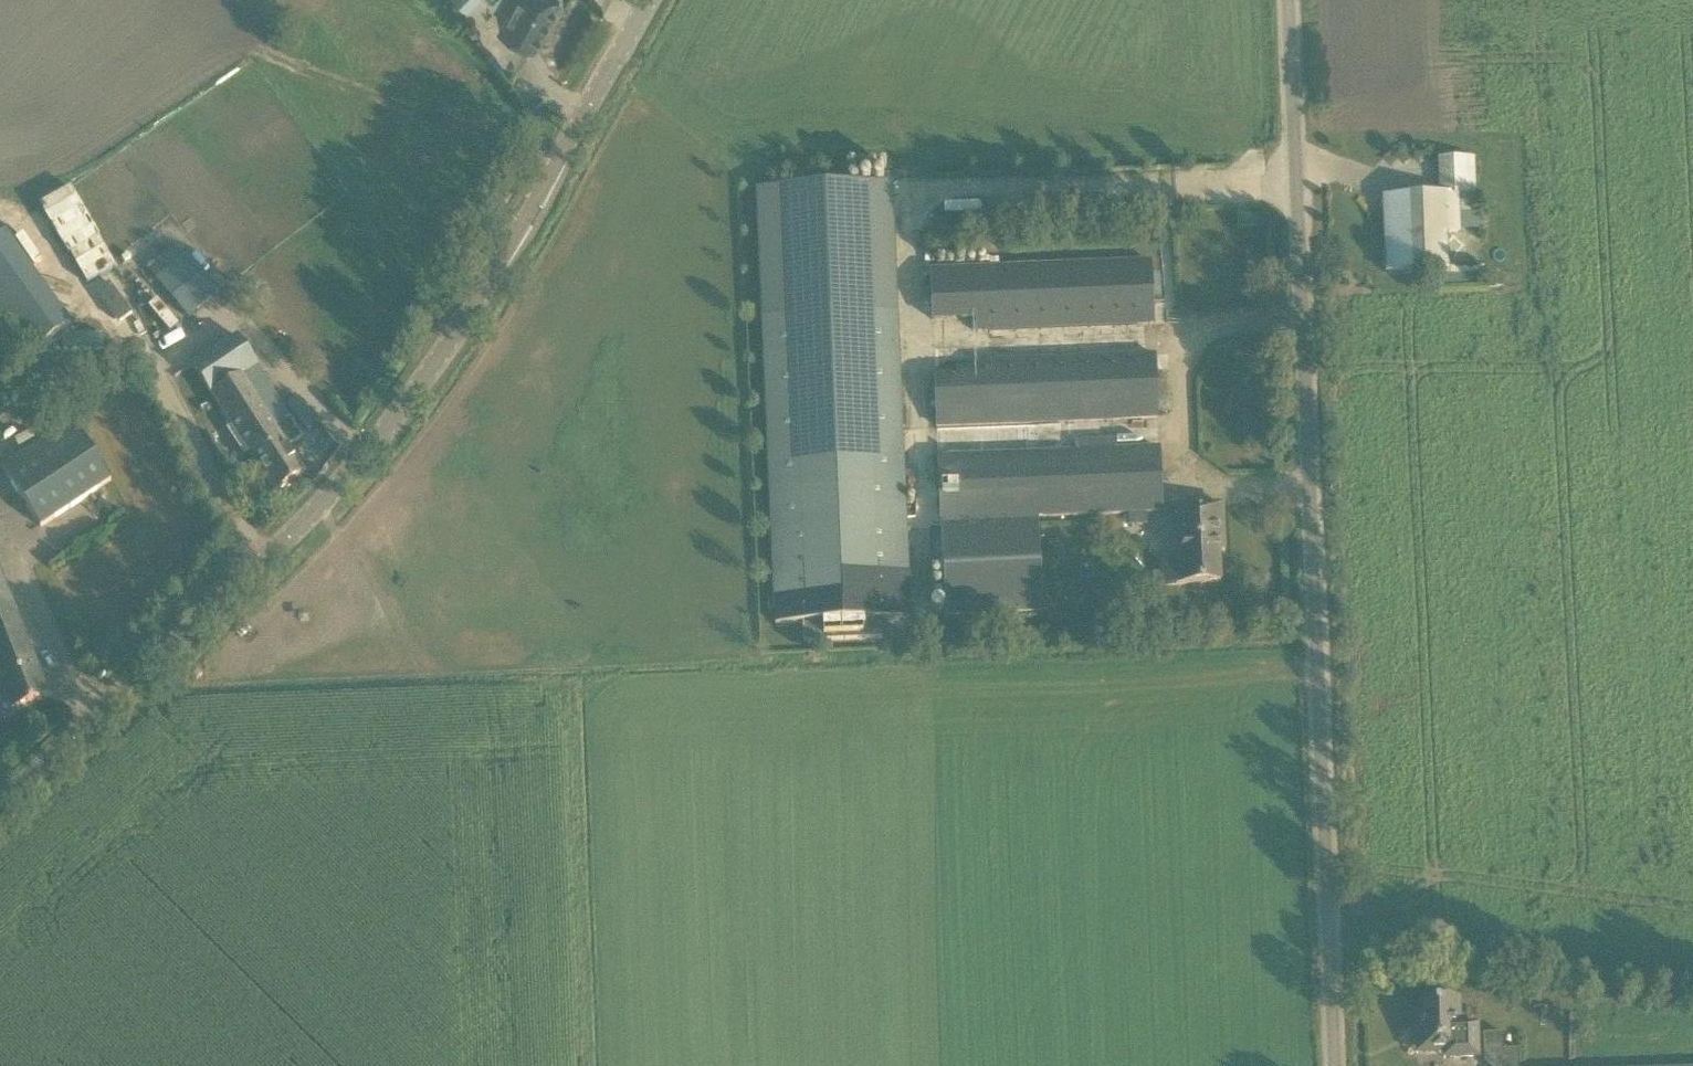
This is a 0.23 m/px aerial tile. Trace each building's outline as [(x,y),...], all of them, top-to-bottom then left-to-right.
[(467,10),(478,0),(457,0),(467,10)] [(498,30),(532,49),(559,0),(515,0),(498,30)] [(1436,196),(1405,197),(1383,198),(1386,271),(1446,269),(1445,234),(1458,233),(1457,196),(1466,195),(1465,157),(1434,158),(1436,196)] [(75,184),(42,201),(85,283),(117,266),(75,184)] [(891,186),(756,192),(761,319),(775,625),(802,624),(803,643),(881,640),(881,620),(909,619),(896,313),(891,186)] [(1140,212),(1139,224),(1149,224),(1149,212),(1140,212)] [(0,238),(0,338),(21,325),(35,348),(74,325),(22,239),(33,233),(26,222),(0,238)] [(189,253),(166,270),(193,308),(217,291),(189,253)] [(926,272),(928,320),(973,318),(973,333),(1153,325),(1150,262),(926,272)] [(100,283),(91,290),(100,303),(109,296),(100,283)] [(118,283),(108,291),(119,305),(129,298),(118,283)] [(129,299),(120,307),(127,316),(137,309),(129,299)] [(136,311),(125,319),(135,332),(146,325),(136,311)] [(262,475),(274,494),(304,474),(287,448),(302,439),(234,335),(188,364),(247,456),(260,477),(262,475)] [(61,343),(52,350),(62,362),(71,355),(61,343)] [(50,349),(37,357),(45,371),(59,364),(50,349)] [(86,350),(77,357),(85,367),(94,360),(86,350)] [(122,355),(110,358),(114,372),(125,369),(122,355)] [(975,373),(931,375),(933,428),(1157,418),(1154,356),(974,364),(975,373)] [(74,360),(63,364),(68,378),(79,373),(74,360)] [(32,362),(20,372),(30,384),(41,374),(32,362)] [(91,367),(87,377),(99,382),(103,373),(91,367)] [(22,402),(0,372),(0,418),(22,402)] [(40,380),(33,387),(42,395),(49,388),(40,380)] [(284,406),(304,431),(316,422),(296,396),(284,406)] [(39,528),(110,479),(69,419),(0,465),(0,471),(39,528)] [(1033,455),(935,459),(942,617),(1040,613),(1036,518),(1161,513),(1158,449),(1033,455)] [(1158,561),(1159,586),(1171,585),(1219,583),(1218,553),(1224,552),(1222,506),(1173,508),(1176,560),(1158,561)] [(1,683),(12,712),(48,698),(0,578),(0,683),(1,683)] [(1419,1001),(1421,1033),(1424,1033),(1425,1054),(1449,1053),(1449,1059),(1477,1058),(1476,1022),(1458,1023),(1458,999),(1419,1001)]
